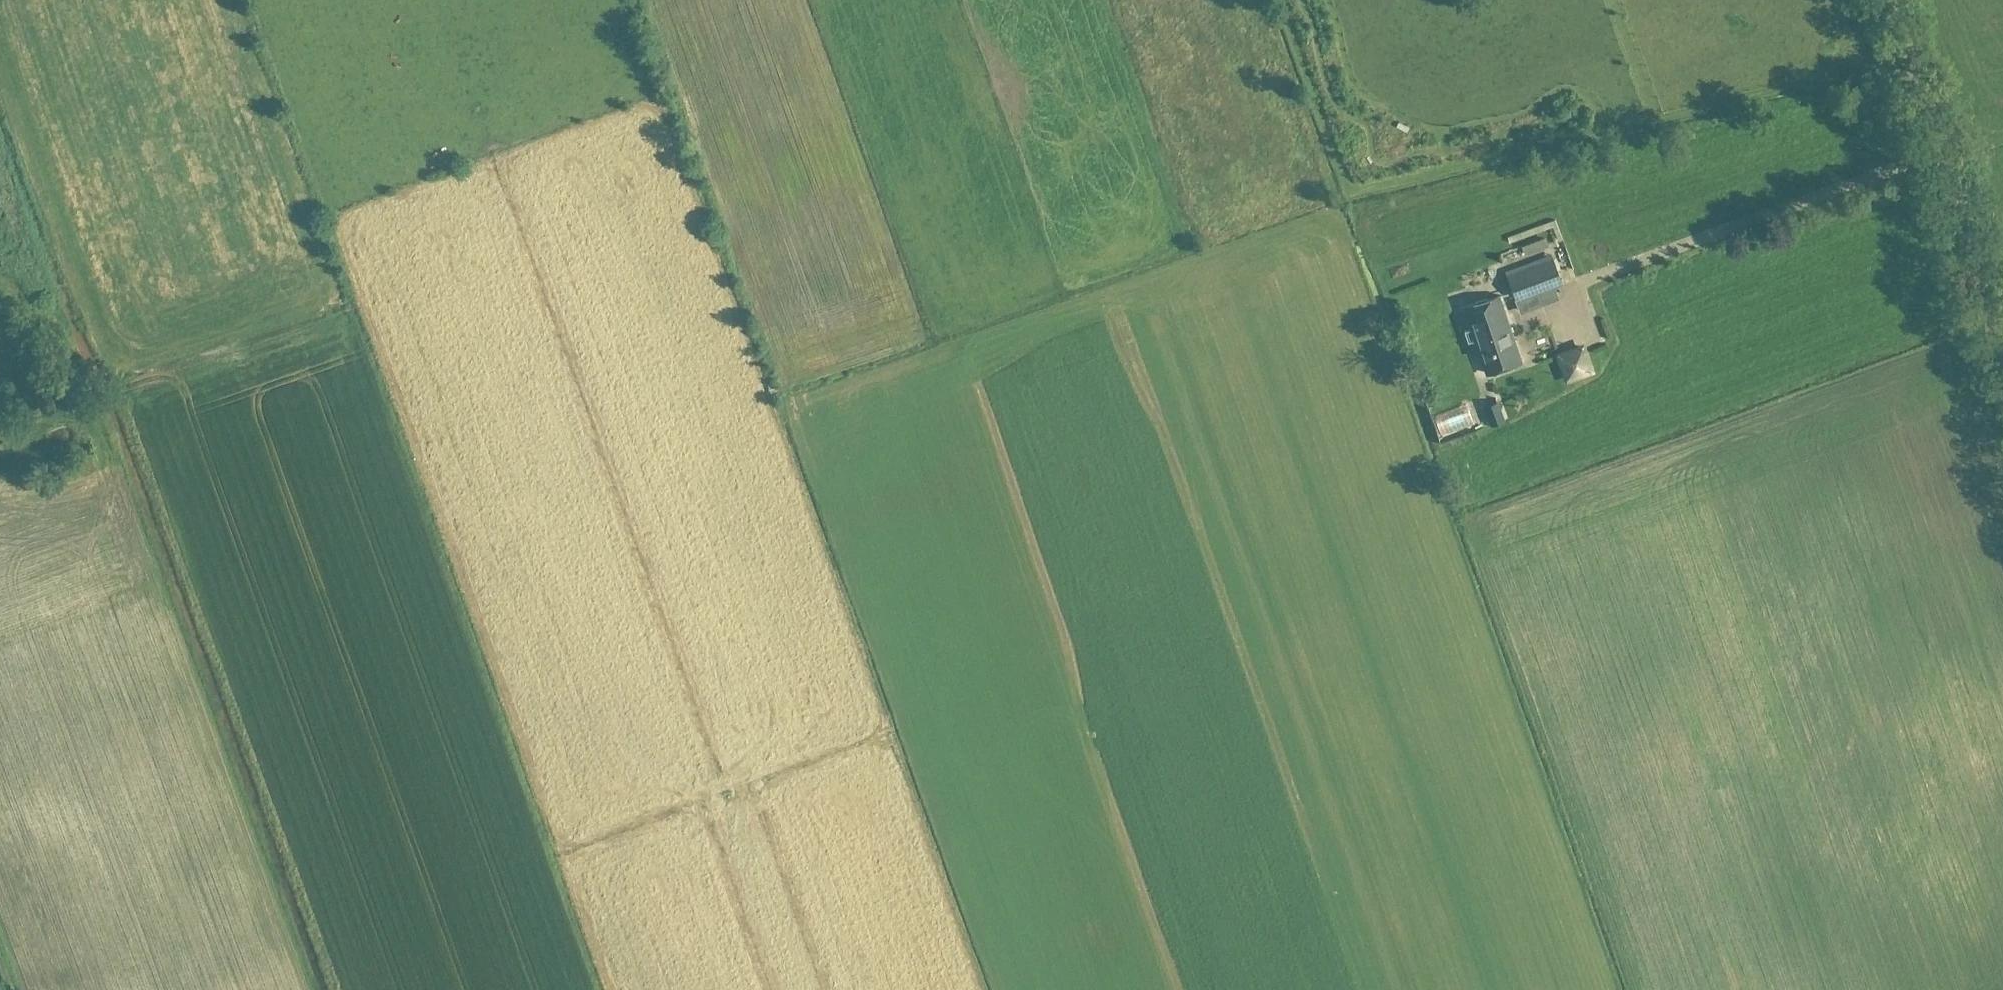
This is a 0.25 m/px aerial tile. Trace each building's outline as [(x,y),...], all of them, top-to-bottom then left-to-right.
[(1552,259),(1505,277),(1515,301),(1561,284),(1552,259)] [(1486,374),(1519,363),(1498,298),(1464,309),(1486,374)] [(1583,343),(1553,354),(1564,384),(1594,373),(1583,343)] [(1496,403),(1484,408),(1490,426),(1502,422),(1496,403)] [(1444,434),(1479,421),(1476,412),(1441,425),(1444,434)]
